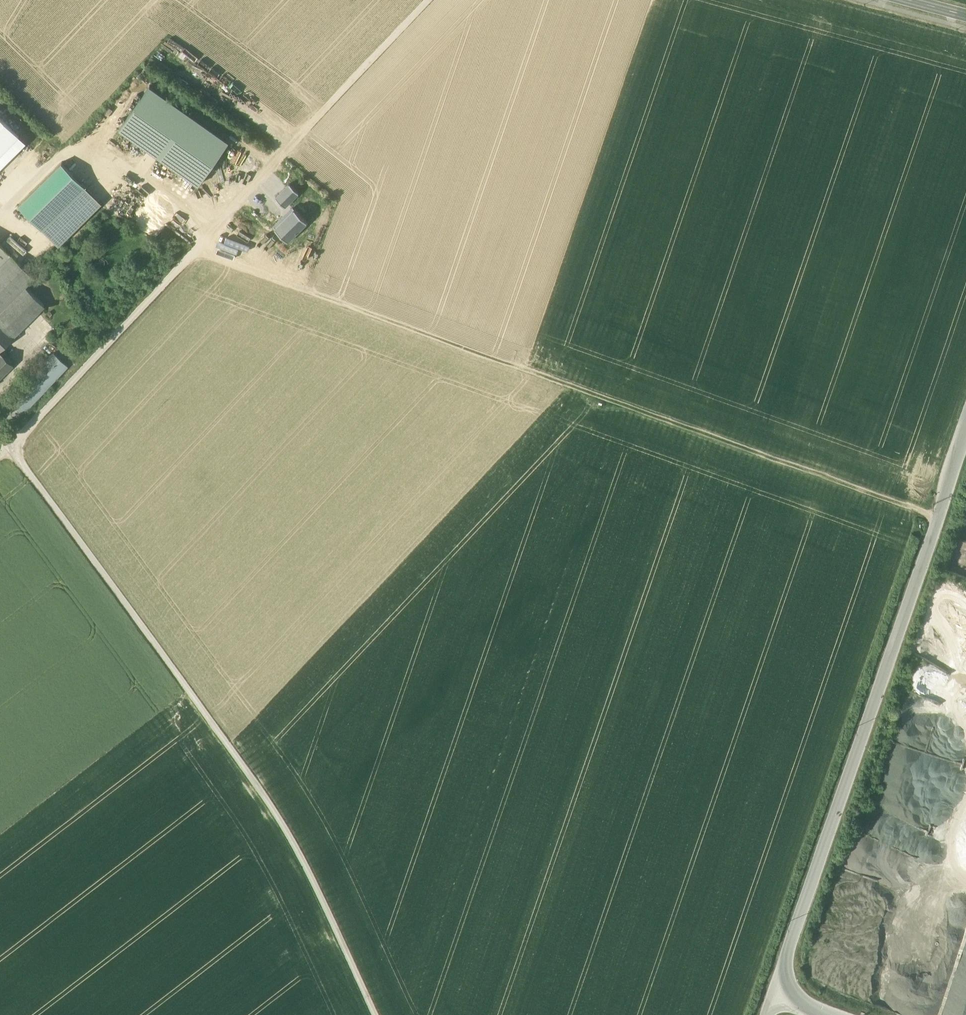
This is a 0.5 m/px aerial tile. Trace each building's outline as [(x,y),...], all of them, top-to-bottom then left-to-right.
[(229,141),(150,85),(119,129),(198,185),(229,141)] [(19,135),(0,116),(0,155),(19,135)] [(61,162),(18,205),(41,228),(85,185),(61,162)] [(289,184),(276,197),(286,206),(299,193),(289,184)] [(98,199),(85,185),(41,228),(55,242),(98,199)] [(295,208),(275,227),(288,240),(307,221),(295,208)] [(0,247),(0,265),(11,254),(2,245),(0,247)] [(26,286),(35,278),(11,254),(0,265),(0,312),(26,286)] [(0,312),(0,323),(14,336),(45,305),(26,286),(0,312)] [(0,323),(0,350),(14,336),(0,323)] [(0,353),(0,377),(13,364),(1,352),(0,353)] [(54,353),(9,400),(23,413),(68,366),(54,353)]
